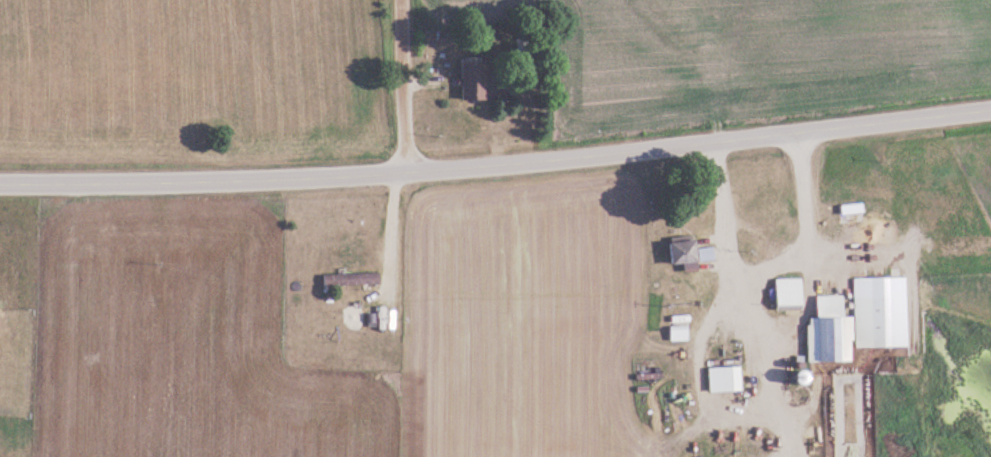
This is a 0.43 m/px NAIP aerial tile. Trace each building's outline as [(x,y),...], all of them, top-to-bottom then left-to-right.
[(485,101),(485,59),(462,59),(462,101),(485,101)] [(323,273),(323,286),(381,286),(381,273),(323,273)] [(802,310),(802,278),(775,278),(775,310),(802,310)] [(852,362),(852,317),(842,317),(842,295),(815,295),(815,318),(808,318),(808,362),(852,362)] [(890,295),(855,295),(855,347),(890,347),(890,295)] [(690,326),(670,326),(670,341),(690,341),(690,326)] [(742,367),(709,367),(709,392),(742,392),(742,367)]
